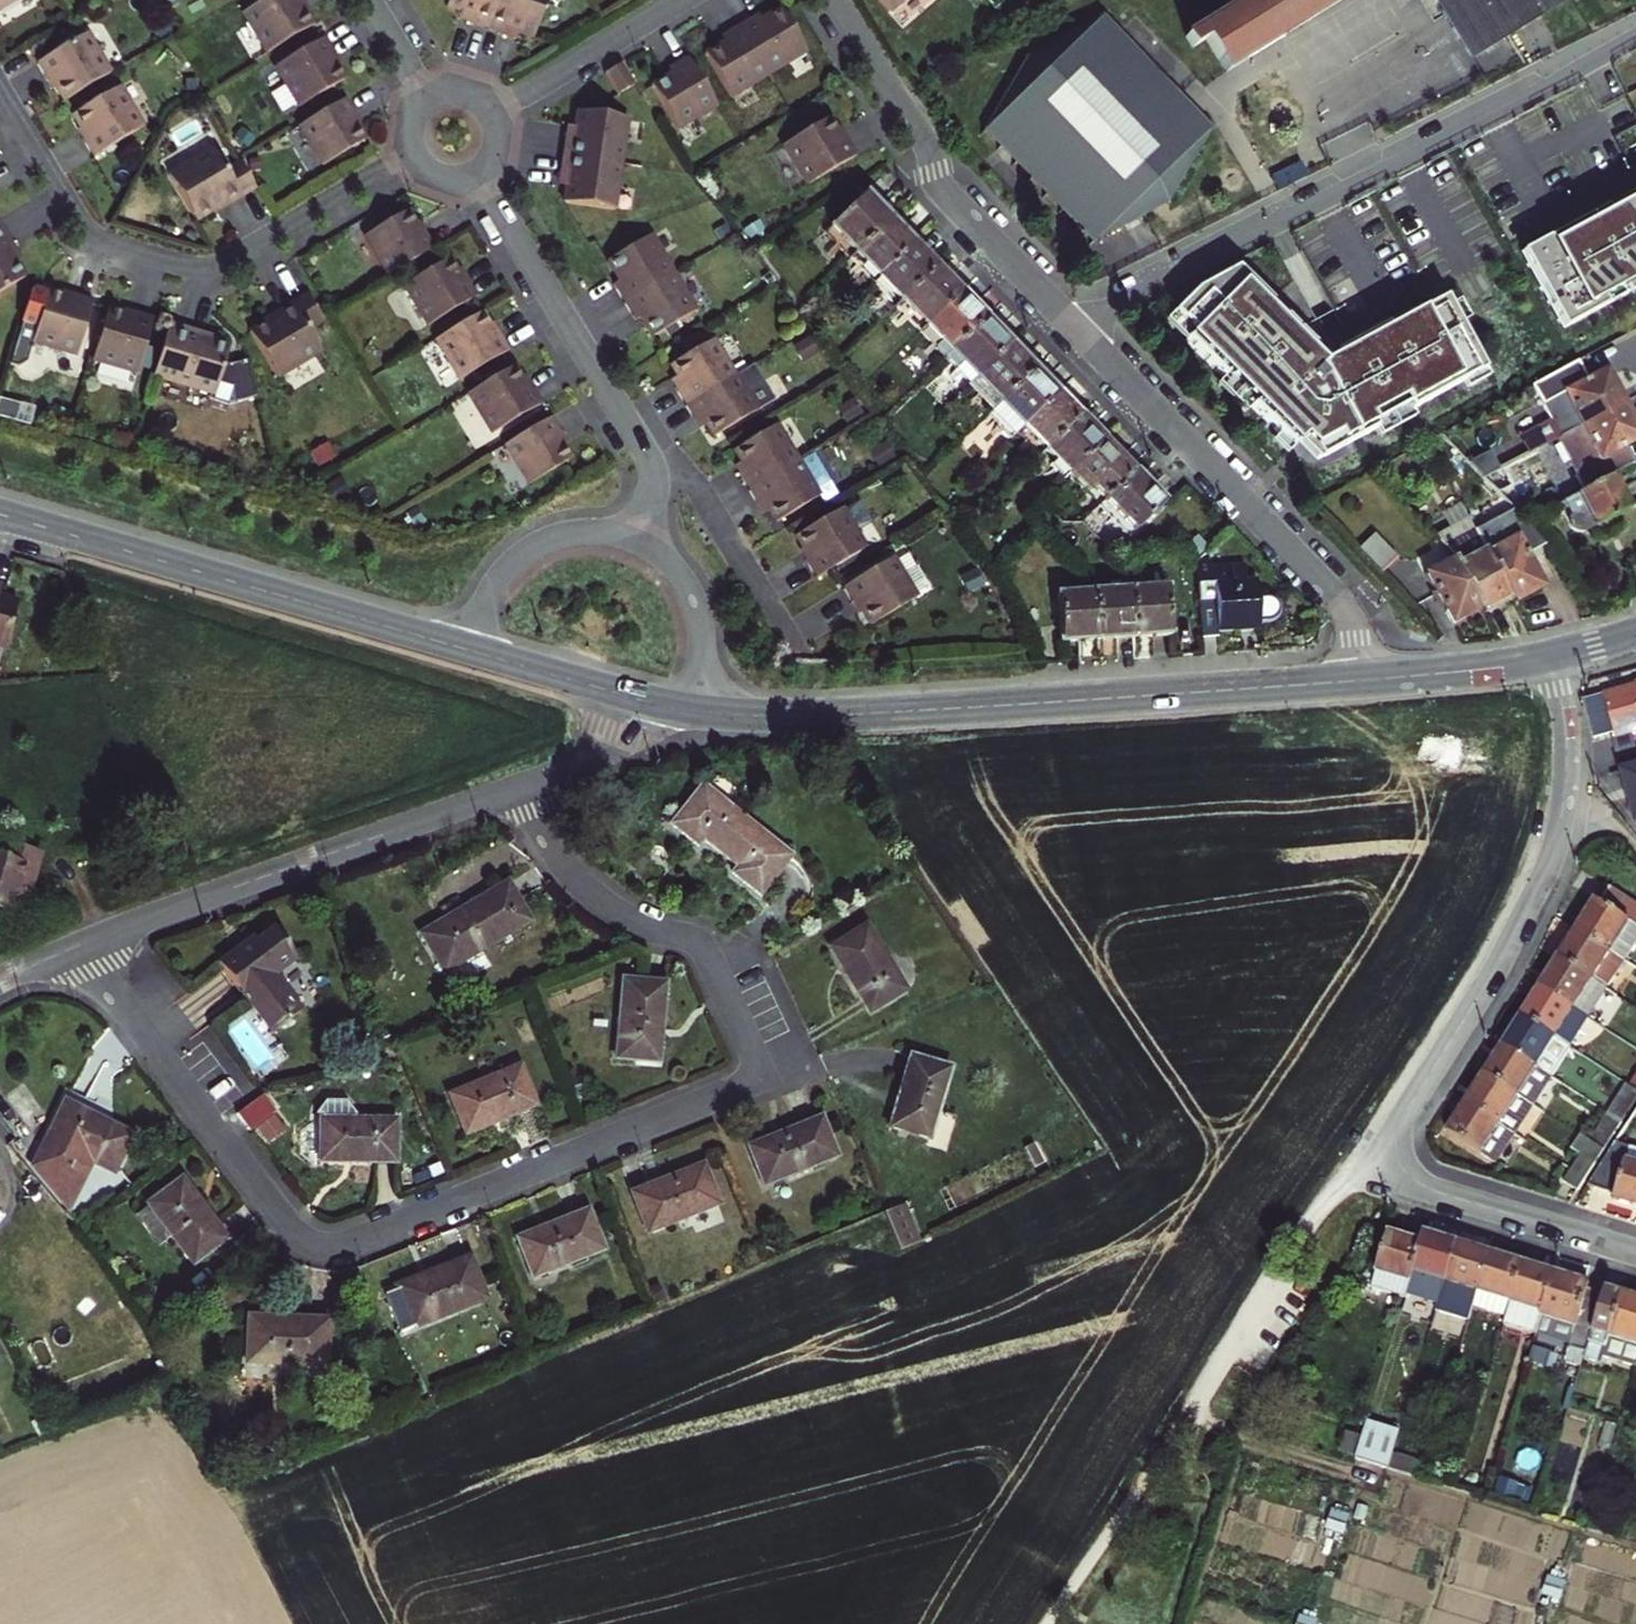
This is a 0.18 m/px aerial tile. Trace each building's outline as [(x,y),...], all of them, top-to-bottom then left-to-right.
[(14,0),(0,0),(0,8),(14,0)] [(267,53),(312,26),(304,12),(299,4),(303,2),(302,0),(265,0),(243,13),(267,53)] [(498,0),(448,0),(445,9),(459,14),(457,20),(464,23),(487,31),(498,0)] [(487,31),(510,40),(516,42),(518,35),(532,41),(547,0),(498,0),(487,31)] [(889,12),(903,0),(878,0),(889,12)] [(1193,43),(1198,52),(1210,44),(1232,78),(1355,0),(1261,0),(1193,43)] [(1449,14),(1447,16),(1470,53),(1473,51),(1476,57),(1574,0),(1440,0),(1449,14)] [(757,14),(739,25),(769,75),(807,52),(781,8),(771,14),(761,20),(757,14)] [(769,75),(739,25),(721,36),(724,42),(718,46),(704,54),(730,97),(769,75)] [(1201,144),(1123,63),(1102,41),(1094,32),(1029,70),(986,150),(1043,208),(1088,255),(1164,211),(1201,144)] [(86,34),(37,63),(45,82),(51,79),(55,85),(64,101),(110,74),(86,34)] [(275,67),(299,107),(345,80),(338,68),(331,58),(335,55),(325,38),(275,67)] [(716,106),(687,57),(668,68),(671,74),(663,79),(651,86),(677,129),(716,106)] [(622,63),(606,74),(619,95),(635,86),(622,63)] [(93,157),(142,128),(118,88),(73,115),(82,131),(86,137),(82,140),(93,157)] [(345,99),(299,126),(323,166),(365,141),(356,126),(351,118),(355,115),(345,99)] [(566,142),(564,156),(621,165),(627,119),(574,111),(571,136),(567,136),(566,142)] [(807,185),(856,156),(846,138),(842,141),(836,130),(829,118),(783,145),(807,185)] [(256,190),(239,162),(225,170),(213,149),(168,176),(196,221),(214,210),(222,205),(224,209),(256,190)] [(614,210),(621,165),(564,156),(562,170),(561,177),(565,178),(561,203),(614,210)] [(1521,253),(1563,329),(1635,289),(1635,190),(1521,253)] [(860,196),(826,229),(860,265),(894,230),(881,216),(860,196)] [(389,276),(434,248),(425,232),(421,234),(415,225),(407,211),(365,236),(389,276)] [(894,230),(860,265),(881,286),(916,250),(907,242),(894,230)] [(618,295),(623,303),(673,274),(650,235),(606,261),(618,281),(613,285),(618,295)] [(926,261),(916,250),(881,286),(904,310),(940,273),(926,261)] [(405,285),(429,325),(478,295),(468,278),(464,280),(458,270),(451,258),(405,285)] [(1240,286),(1246,280),(1235,269),(1227,273),(1240,286)] [(928,336),(964,299),(952,286),(940,273),(904,310),(928,336)] [(1195,290),(1173,312),(1193,332),(1185,340),(1223,379),(1227,375),(1255,403),(1251,407),(1279,435),(1293,449),(1298,443),(1303,438),(1323,458),(1376,430),(1373,425),(1407,407),(1410,411),(1462,383),(1484,372),(1444,298),(1421,311),(1387,329),(1385,325),(1350,344),(1353,349),(1336,358),(1323,365),(1319,361),(1309,351),(1313,347),(1284,318),(1280,322),(1266,308),(1270,304),(1246,280),(1240,286),(1227,273),(1195,290)] [(640,318),(646,327),(689,300),(673,274),(623,303),(629,313),(634,321),(640,318)] [(31,346),(76,360),(93,301),(78,296),(73,295),(72,299),(47,292),(43,305),(32,302),(25,328),(36,331),(31,346)] [(250,333),(279,382),(323,356),(308,331),(322,323),(306,294),(274,313),(270,315),(263,320),(265,324),(250,333)] [(975,311),(964,299),(928,336),(942,351),(938,356),(949,368),(989,326),(975,311)] [(689,300),(646,327),(652,338),(696,312),(689,300)] [(1280,322),(1284,318),(1270,304),(1266,308),(1280,322)] [(1418,307),(1385,325),(1387,329),(1421,311),(1418,307)] [(107,309),(91,364),(136,377),(153,318),(134,312),(132,317),(122,314),(107,309)] [(462,379),(511,349),(500,332),(496,334),(491,326),(483,312),(438,339),(462,379)] [(1165,320),(1185,340),(1193,332),(1173,312),(1165,320)] [(169,323),(152,380),(214,398),(213,403),(228,408),(256,400),(245,362),(230,366),(224,364),(229,347),(214,343),(200,339),(202,333),(169,323)] [(979,387),(1013,351),(1002,339),(989,326),(949,368),(966,385),(971,379),(979,387)] [(208,335),(202,333),(200,339),(214,343),(216,337),(208,335)] [(734,376),(712,340),(670,365),(677,377),(683,387),(676,391),(685,405),(734,376)] [(811,356),(802,342),(787,351),(795,366),(811,356)] [(1353,349),(1350,344),(1340,349),(1333,353),(1336,358),(1353,349)] [(1323,357),(1313,347),(1309,351),(1319,361),(1323,357)] [(1004,413),(1039,378),(1026,364),(1013,351),(979,387),(1004,413)] [(734,376),(685,405),(693,420),(700,416),(707,428),(713,437),(773,401),(752,365),(734,376)] [(489,424),(538,394),(532,386),(529,388),(523,379),(515,366),(470,393),(489,424)] [(1488,378),(1484,372),(1462,383),(1466,390),(1488,378)] [(1251,407),(1255,403),(1227,375),(1223,379),(1218,384),(1232,399),(1245,412),(1251,407)] [(677,377),(670,381),(673,386),(676,391),(683,387),(677,377)] [(1052,392),(1039,378),(1004,413),(996,421),(1020,444),(1028,436),(1062,401),(1052,392)] [(1562,379),(1517,403),(1536,438),(1507,454),(1515,469),(1541,455),(1608,417),(1597,397),(1590,384),(1571,395),(1562,379)] [(538,394),(489,424),(494,433),(543,403),(538,394)] [(1062,401),(1028,436),(1050,459),(1085,423),(1075,414),(1062,401)] [(1410,411),(1407,407),(1373,425),(1376,430),(1380,437),(1413,418),(1410,411)] [(700,432),(707,428),(700,416),(693,420),(697,426),(700,432)] [(552,417),(506,445),(529,484),(571,459),(561,442),(558,436),(561,434),(552,417)] [(1608,417),(1541,455),(1570,505),(1595,491),(1620,476),(1611,460),(1627,452),(1617,434),(1608,417)] [(1081,474),(1109,447),(1095,433),(1085,423),(1050,459),(1073,482),(1081,474)] [(797,461),(776,425),(734,451),(746,472),(740,476),(743,482),(748,490),(797,461)] [(1287,454),(1293,449),(1279,435),(1273,441),(1287,454)] [(1323,458),(1303,438),(1298,443),(1317,462),(1323,458)] [(336,459),(327,444),(311,454),(320,468),(336,459)] [(1114,507),(1140,480),(1125,464),(1109,447),(1081,474),(1114,507)] [(1515,469),(1507,454),(1490,463),(1499,478),(1515,469)] [(797,461),(748,490),(754,499),(757,505),(763,500),(776,522),(819,497),(797,461)] [(276,476),(272,462),(260,466),(264,479),(276,476)] [(352,497),(340,478),(326,487),(337,506),(352,497)] [(1152,492),(1140,480),(1114,507),(1138,531),(1164,504),(1152,492)] [(1493,486),(1479,494),(1487,508),(1502,500),(1493,486)] [(1602,504),(1595,491),(1570,505),(1549,516),(1556,527),(1553,534),(1554,540),(1559,545),(1565,546),(1612,520),(1602,504)] [(849,508),(848,506),(803,532),(810,546),(807,548),(809,553),(822,576),(872,546),(862,530),(879,519),(866,498),(849,508)] [(1474,567),(1499,611),(1502,615),(1516,606),(1530,598),(1510,563),(1528,553),(1510,533),(1497,541),(1503,551),(1474,567)] [(1397,566),(1374,542),(1358,557),(1381,581),(1397,566)] [(1215,570),(1214,559),(1203,570),(1210,640),(1225,638),(1225,631),(1244,629),(1267,627),(1267,620),(1272,620),(1277,617),(1280,612),(1280,607),(1279,601),(1275,597),(1270,595),(1264,596),(1263,583),(1252,584),(1250,567),(1215,570)] [(906,577),(896,560),(846,589),(857,607),(861,604),(863,608),(874,626),(919,599),(918,597),(906,577)] [(1499,611),(1474,567),(1471,562),(1443,578),(1468,623),(1470,627),(1486,618),(1499,611)] [(919,570),(906,577),(918,597),(930,589),(919,570)] [(985,588),(975,570),(959,579),(969,596),(985,588)] [(1468,623),(1443,578),(1440,574),(1413,589),(1441,638),(1455,630),(1468,623)] [(1176,640),(1172,591),(1133,594),(1137,644),(1160,642),(1176,640)] [(1137,644),(1133,594),(1089,595),(1095,647),(1118,645),(1137,644)] [(1080,648),(1095,647),(1089,595),(1057,597),(1062,650),(1080,648)] [(0,598),(0,647),(6,649),(19,603),(0,598)] [(1635,759),(1635,735),(1634,727),(1635,727),(1635,686),(1633,687),(1606,695),(1617,732),(1618,736),(1616,737),(1623,762),(1635,759)] [(1595,719),(1598,738),(1617,732),(1606,695),(1598,697),(1596,705),(1595,713),(1595,719)] [(1597,738),(1598,738),(1595,719),(1595,713),(1596,705),(1598,697),(1586,701),(1597,738)] [(1627,776),(1634,801),(1635,806),(1635,773),(1627,776)] [(792,855),(702,783),(670,823),(698,846),(704,838),(737,865),(731,872),(760,895),(792,855)] [(13,914),(19,898),(21,889),(32,893),(44,853),(4,841),(0,852),(0,910),(13,914)] [(443,973),(529,921),(506,882),(455,913),(457,916),(421,937),(443,973)] [(29,901),(32,893),(21,889),(19,898),(29,901)] [(1613,904),(1622,910),(1632,895),(1623,889),(1613,904)] [(1632,895),(1622,910),(1614,922),(1602,940),(1635,963),(1635,898),(1632,895)] [(241,938),(214,958),(268,1030),(297,1008),(270,971),(293,954),(270,923),(245,943),(241,938)] [(904,989),(865,927),(829,949),(869,1011),(904,989)] [(1602,940),(1593,952),(1584,967),(1629,998),(1635,988),(1635,963),(1602,940)] [(1629,998),(1584,967),(1573,982),(1564,996),(1610,1027),(1629,998)] [(660,1027),(664,982),(622,979),(615,1058),(653,1061),(656,1027),(660,1027)] [(1610,1027),(1564,996),(1555,1009),(1545,1024),(1591,1055),(1610,1027)] [(1591,1055),(1545,1024),(1534,1040),(1525,1053),(1571,1085),(1591,1055)] [(1571,1085),(1525,1053),(1514,1070),(1507,1081),(1553,1112),(1571,1085)] [(930,1139),(951,1068),(911,1055),(889,1126),(930,1139)] [(519,1066),(449,1093),(464,1130),(492,1118),(493,1121),(535,1105),(519,1066)] [(1534,1139),(1553,1112),(1507,1081),(1496,1097),(1488,1109),(1534,1139)] [(1620,1118),(1633,1128),(1635,1124),(1635,1095),(1620,1118)] [(323,1115),(350,1114),(349,1099),(322,1100),(323,1115)] [(247,1112),(264,1142),(284,1131),(267,1101),(247,1112)] [(103,1122),(64,1103),(32,1169),(67,1210),(90,1162),(112,1173),(129,1139),(101,1126),(103,1122)] [(1469,1137),(1515,1168),(1534,1139),(1488,1109),(1480,1121),(1469,1137)] [(750,1150),(764,1186),(837,1157),(821,1117),(780,1134),(781,1137),(750,1150)] [(1633,1128),(1620,1118),(1602,1145),(1615,1154),(1633,1128)] [(396,1120),(319,1119),(318,1159),(351,1159),(351,1163),(395,1163),(396,1120)] [(1606,1168),(1615,1154),(1602,1145),(1590,1137),(1581,1151),(1593,1159),(1606,1168)] [(1633,1139),(1597,1193),(1621,1200),(1621,1202),(1635,1207),(1635,1140),(1633,1139)] [(1593,1159),(1574,1186),(1587,1195),(1606,1168),(1593,1159)] [(672,1178),(632,1194),(648,1232),(717,1205),(703,1168),(673,1180),(672,1178)] [(196,1207),(178,1183),(147,1207),(148,1208),(136,1217),(160,1248),(172,1238),(193,1265),(226,1240),(199,1205),(196,1207)] [(911,1203),(884,1214),(900,1250),(926,1239),(911,1203)] [(603,1251),(587,1212),(547,1228),(548,1230),(518,1242),(533,1279),(603,1251)] [(1447,1246),(1428,1241),(1425,1253),(1410,1301),(1442,1310),(1460,1250),(1447,1246)] [(1409,1306),(1410,1301),(1425,1253),(1403,1247),(1388,1242),(1373,1295),(1409,1306)] [(1460,1250),(1442,1310),(1441,1315),(1474,1325),(1477,1314),(1493,1260),(1479,1256),(1460,1250)] [(398,1290),(413,1327),(486,1298),(469,1258),(426,1275),(427,1279),(398,1290)] [(1508,1265),(1493,1260),(1477,1314),(1510,1323),(1526,1270),(1508,1265)] [(1510,1323),(1508,1331),(1539,1341),(1557,1280),(1544,1276),(1526,1270),(1510,1323)] [(1587,1294),(1589,1289),(1579,1286),(1557,1280),(1539,1341),(1570,1350),(1570,1352),(1589,1358),(1606,1300),(1587,1294)] [(1608,1294),(1606,1300),(1589,1358),(1588,1362),(1604,1367),(1607,1360),(1635,1369),(1635,1302),(1608,1294)] [(280,1322),(249,1321),(247,1363),(325,1366),(326,1320),(280,1318),(280,1322)] [(1361,1464),(1393,1473),(1397,1458),(1403,1437),(1372,1428),(1361,1464)] [(1340,1455),(1358,1460),(1363,1442),(1346,1436),(1340,1455)]
